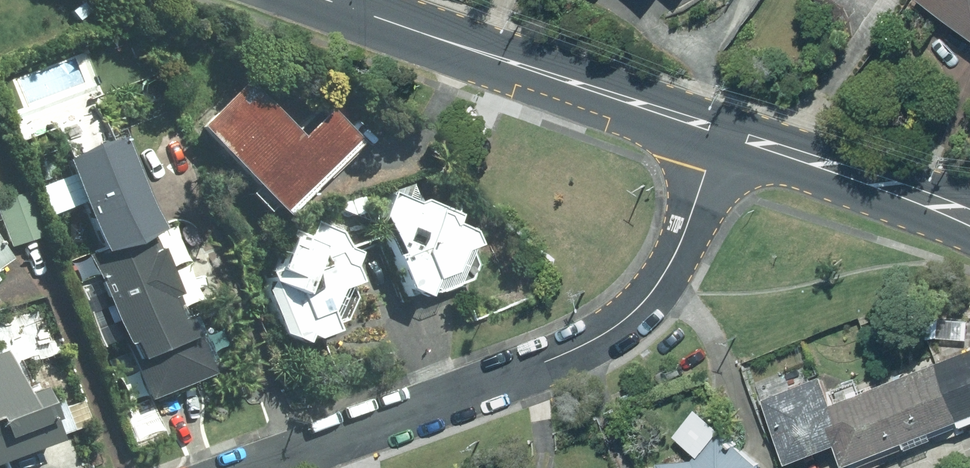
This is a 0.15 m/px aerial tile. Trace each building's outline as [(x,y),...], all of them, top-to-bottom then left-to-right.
[(969,35),(969,0),(919,0),(969,35)] [(205,132),(284,214),(362,140),(330,107),(302,134),(254,85),(205,132)] [(126,133),(64,157),(100,248),(161,224),(126,133)] [(0,199),(0,213),(11,246),(47,234),(32,189),(0,199)] [(471,277),(470,274),(477,259),(471,244),(479,241),(475,230),(454,221),(457,213),(436,203),(433,202),(426,199),(419,202),(394,190),(380,223),(407,294),(434,284),(436,290),(468,278),(469,277),(471,277)] [(284,332),(303,340),(305,340),(337,328),(335,323),(346,319),(346,318),(347,319),(357,295),(355,294),(351,284),(360,280),(353,263),(358,251),(347,247),(335,213),(317,220),(318,223),(317,223),(311,236),(293,228),(268,293),(282,331),(284,332)] [(156,229),(88,256),(145,398),(214,371),(156,229)] [(11,257),(0,242),(0,265),(11,257)] [(846,462),(969,413),(969,348),(833,402),(823,376),(766,398),(790,460),(838,441),(846,462)] [(0,353),(0,460),(95,424),(85,399),(65,407),(61,397),(49,401),(43,384),(23,392),(7,350),(0,353)] [(759,462),(718,429),(694,459),(659,462),(659,467),(754,467),(759,462)]
